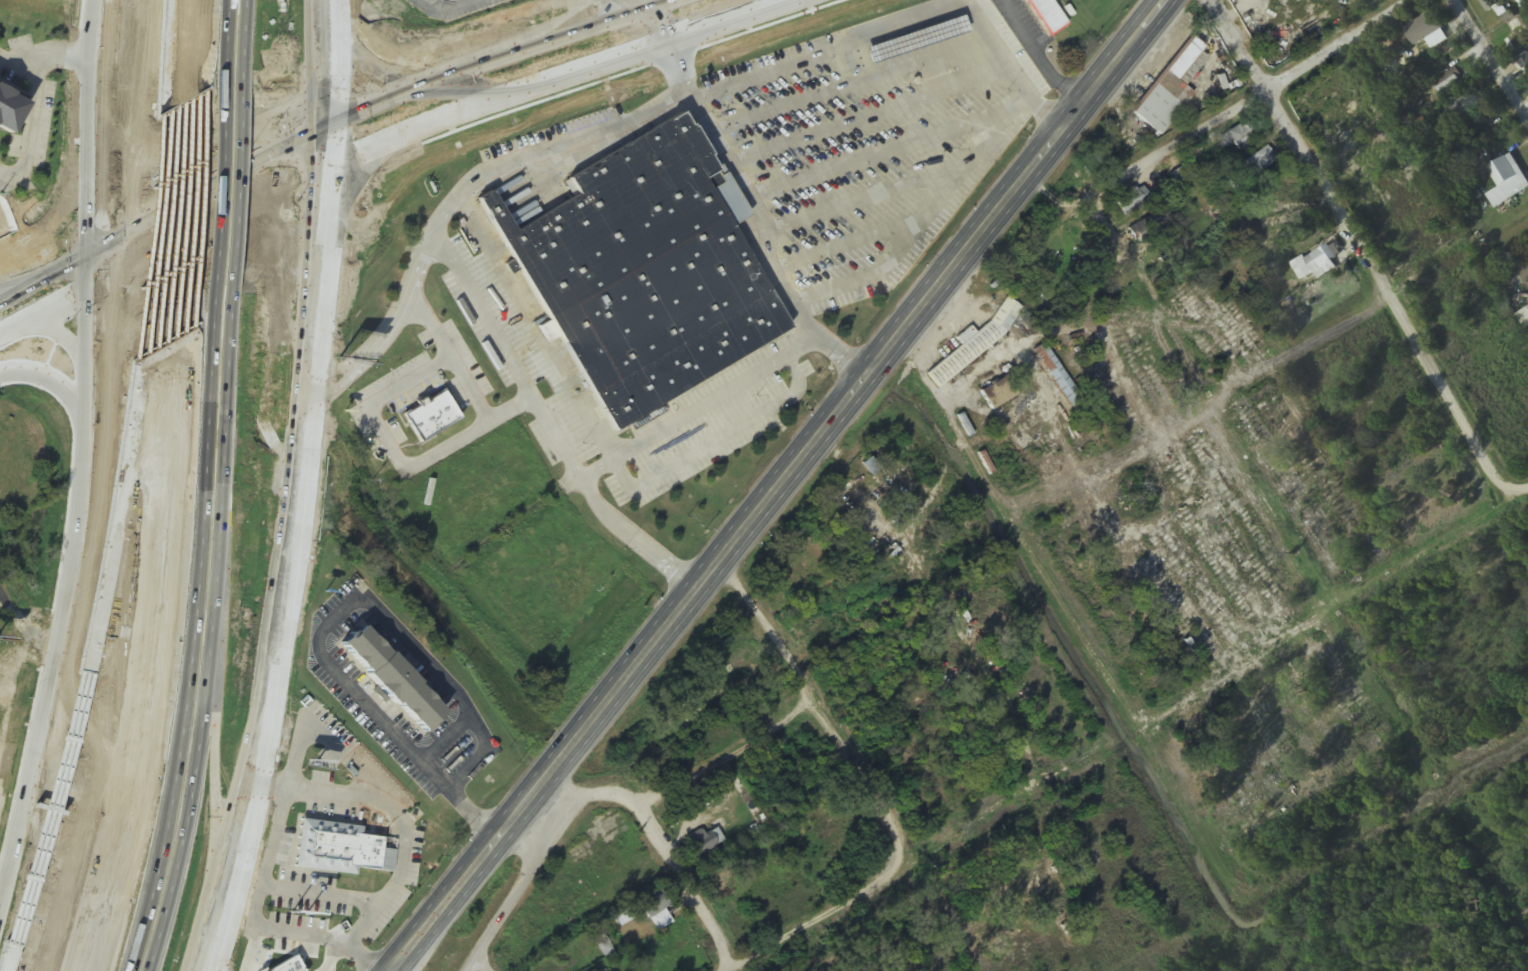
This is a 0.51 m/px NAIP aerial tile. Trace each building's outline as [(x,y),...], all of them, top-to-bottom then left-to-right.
[(1045,31),(1023,0),(1046,0),(1060,20),(1045,31)] [(1502,4),(1499,0),(1479,0),(1489,14),(1502,4)] [(1431,49),(1449,40),(1433,13),(1420,20),(1429,37),(1426,39),(1431,49)] [(859,46),(955,15),(961,30),(864,62),(859,46)] [(1515,19),(1506,26),(1513,34),(1503,41),(1513,54),(1527,43),(1527,37),(1515,19)] [(1162,136),(1193,94),(1183,87),(1205,58),(1200,54),(1205,47),(1190,36),(1132,114),(1162,136)] [(23,148),(26,140),(29,142),(40,119),(35,107),(0,86),(0,137),(23,148)] [(1449,109),(1459,123),(1482,105),(1472,92),(1449,109)] [(689,101),(571,172),(579,187),(518,223),(498,185),(481,194),(618,426),(797,318),(737,219),(756,208),(689,101)] [(1226,135),(1235,153),(1263,138),(1254,120),(1226,135)] [(1278,162),(1270,147),(1245,160),(1253,175),(1278,162)] [(1509,201),(1527,189),(1527,180),(1511,154),(1488,169),(1509,201)] [(1115,203),(1127,217),(1150,197),(1137,183),(1115,203)] [(1139,241),(1158,233),(1151,218),(1133,227),(1139,241)] [(1333,264),(1331,262),(1337,258),(1327,243),(1293,268),(1305,285),(1333,264)] [(925,373),(936,388),(1001,339),(1021,308),(1005,298),(988,323),(976,333),(968,328),(955,338),(961,346),(925,373)] [(1527,329),(1527,309),(1517,315),(1525,330),(1527,329)] [(1045,343),(1034,350),(1077,419),(1087,413),(1045,343)] [(989,410),(1016,396),(1006,377),(979,392),(989,410)] [(444,388),(426,399),(424,394),(418,398),(421,402),(404,412),(420,439),(460,415),(444,388)] [(356,655),(390,692),(384,697),(401,714),(404,711),(436,746),(461,724),(406,664),(403,666),(376,637),(356,655)] [(301,815),(295,866),(356,874),(357,868),(394,872),(397,850),(381,848),(383,834),(363,832),(364,823),(301,815)] [(694,858),(717,849),(709,829),(686,838),(694,858)] [(639,905),(648,921),(670,907),(661,892),(639,905)]
